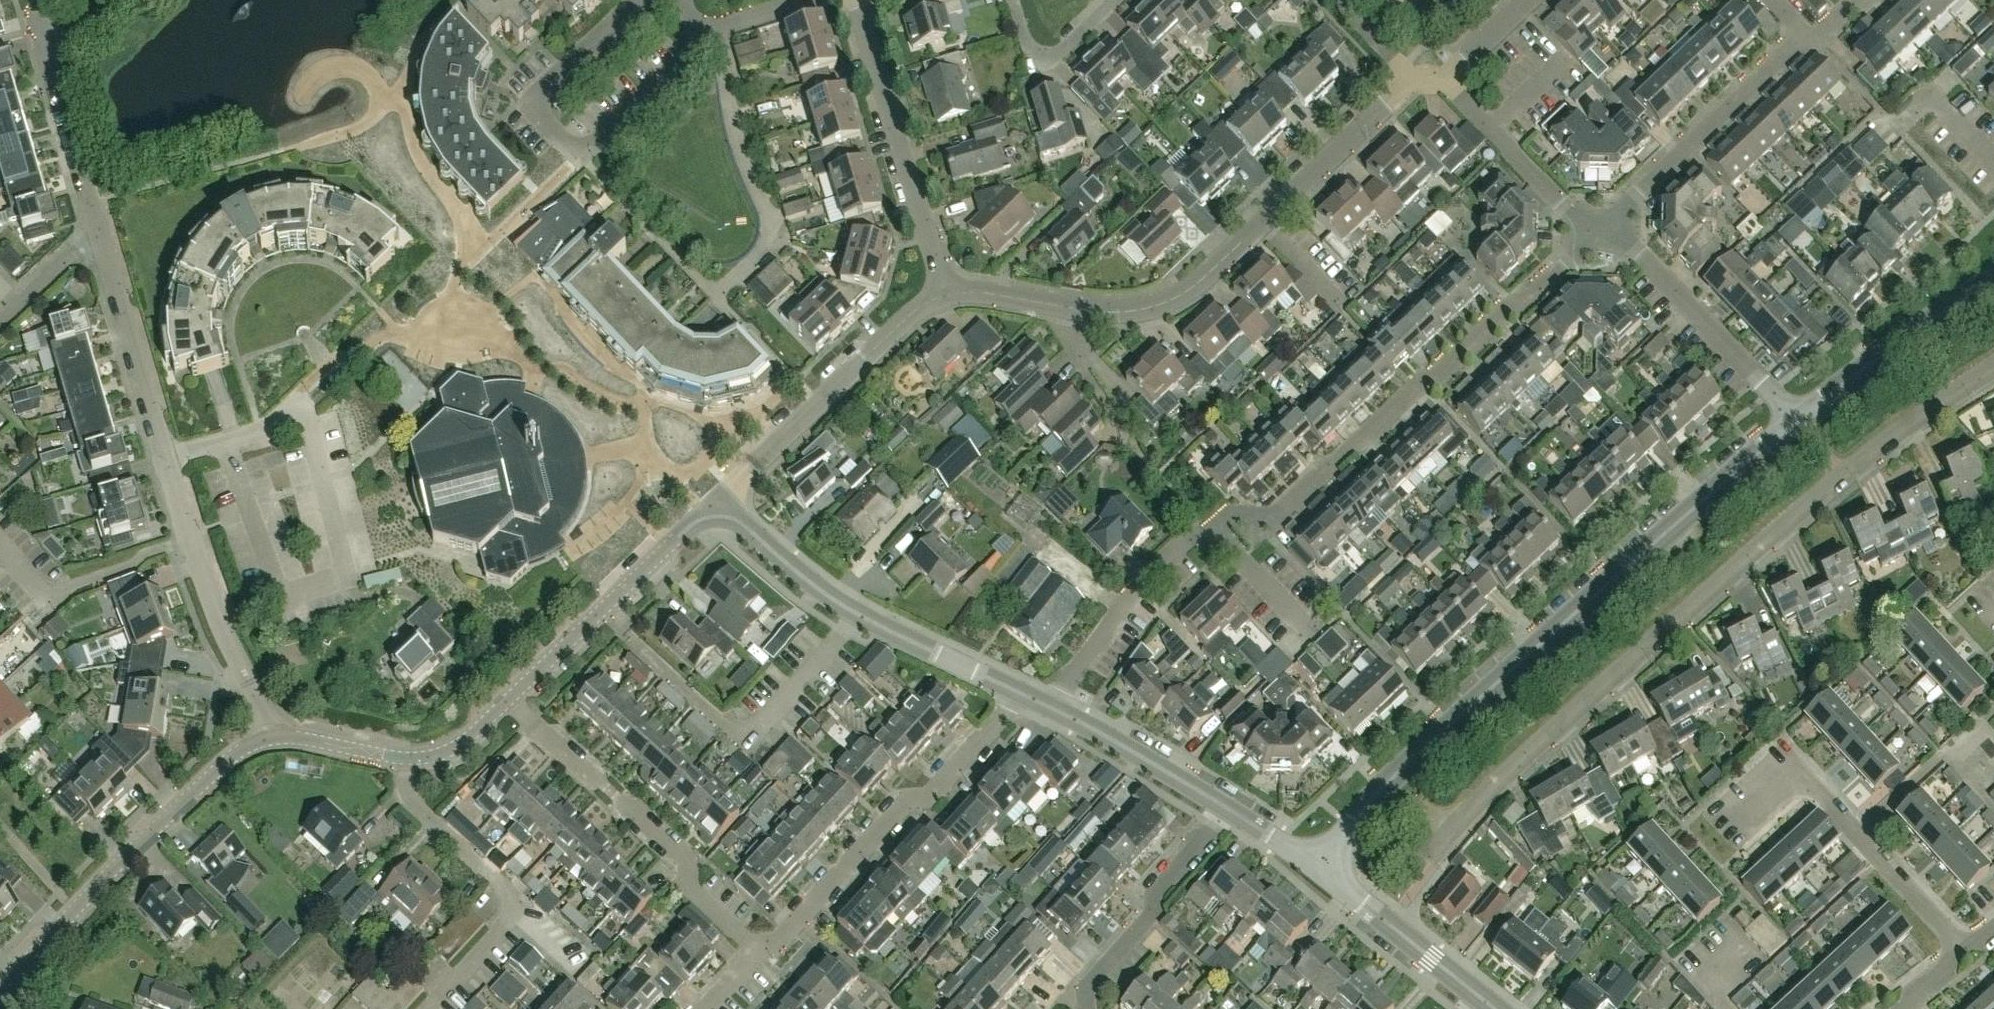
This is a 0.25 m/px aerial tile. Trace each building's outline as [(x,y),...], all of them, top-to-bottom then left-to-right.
[(476,3),(477,4),(468,13),(491,38),(501,29),(506,35),(509,32),(520,42),(523,39),(528,45),(529,44),(531,47),(540,38),(538,36),(539,35),(533,29),(540,23),(529,12),(543,0),(479,0),(476,3)] [(573,19),(583,10),(584,12),(596,0),(555,0),(573,19)] [(905,22),(913,49),(952,37),(946,17),(961,13),(958,0),(931,0),(934,13),(905,22)] [(1169,0),(1152,0),(1144,8),(1170,35),(1178,27),(1188,37),(1196,29),(1203,37),(1212,28),(1189,4),(1180,12),(1169,0)] [(1189,4),(1212,28),(1221,19),(1217,15),(1225,7),(1217,0),(1193,0),(1189,4)] [(1598,0),(1573,0),(1570,2),(1598,31),(1606,23),(1612,30),(1620,23),(1598,0)] [(1620,23),(1626,16),(1615,5),(1620,0),(1598,0),(1620,23)] [(1819,16),(1828,7),(1821,0),(1803,0),(1819,16)] [(1901,0),(1889,0),(1888,1),(1899,12),(1889,22),(1913,47),(1930,31),(1901,0)] [(1935,0),(1901,0),(1930,31),(1948,14),(1935,0)] [(1948,14),(1962,0),(1935,0),(1948,14)] [(1598,31),(1570,2),(1555,17),(1566,27),(1555,38),(1579,62),(1589,52),(1596,45),(1590,38),(1598,31)] [(1735,8),(1719,23),(1744,49),(1759,35),(1767,43),(1777,34),(1749,5),(1741,13),(1735,8)] [(1144,8),(1126,25),(1146,45),(1137,54),(1161,79),(1171,71),(1162,61),(1169,54),(1160,44),(1170,35),(1144,8)] [(1677,10),(1669,17),(1674,22),(1679,22),(1684,18),(1677,10)] [(1248,12),(1236,23),(1246,33),(1258,22),(1248,12)] [(1266,15),(1258,22),(1266,32),(1272,26),(1272,21),(1266,15)] [(1969,28),(1978,38),(1991,25),(1982,15),(1969,28)] [(793,53),(832,42),(830,35),(828,35),(822,18),(785,29),(793,53)] [(487,79),(477,72),(491,57),(458,22),(460,20),(460,19),(457,21),(441,39),(436,48),(426,71),(424,81),(422,105),(423,116),(428,139),(432,150),(444,170),(487,215),(490,219),(491,218),(489,216),(523,182),(487,146),(476,130),(471,112),(477,111),(487,79)] [(1667,20),(1660,26),(1668,33),(1674,27),(1667,20)] [(1913,47),(1889,22),(1879,31),(1868,20),(1861,27),(1895,63),(1913,47)] [(1744,49),(1719,23),(1709,33),(1701,24),(1694,31),(1727,65),(1744,49)] [(1632,24),(1625,30),(1634,40),(1641,33),(1632,24)] [(1895,63),(1861,27),(1853,34),(1864,45),(1853,56),(1864,67),(1856,75),(1875,95),(1884,86),(1878,80),(1895,63)] [(1695,46),(1686,54),(1711,81),(1727,65),(1694,31),(1687,37),(1695,46)] [(1993,47),(1993,33),(1993,32),(1985,39),(1993,48),(1993,47)] [(1339,75),(1329,65),(1338,56),(1317,34),(1306,44),(1311,48),(1295,63),(1325,95),(1335,85),(1332,81),(1339,75)] [(1629,37),(1621,45),(1626,51),(1635,42),(1629,37)] [(761,41),(734,50),(741,73),(769,65),(761,41)] [(834,49),(832,42),(793,53),(800,79),(801,78),(804,89),(831,81),(828,70),(837,67),(832,50),(834,49)] [(1108,42),(1091,59),(1117,85),(1127,76),(1136,86),(1144,78),(1152,87),(1161,79),(1137,54),(1128,62),(1108,42)] [(1952,43),(1948,46),(1956,54),(1962,48),(1958,43),(1952,43)] [(1944,45),(1936,53),(1947,65),(1955,57),(1944,45)] [(1711,81),(1686,54),(1677,64),(1662,48),(1655,55),(1661,62),(1694,97),(1711,81)] [(1634,50),(1625,58),(1633,67),(1639,62),(1639,56),(1634,50)] [(1981,60),(1972,51),(1952,71),(1961,79),(1981,60)] [(927,79),(923,80),(930,103),(931,102),(938,123),(969,114),(960,85),(964,83),(966,78),(961,60),(970,58),(968,52),(923,66),(927,79)] [(1232,53),(1223,61),(1233,71),(1241,62),(1232,53)] [(12,78),(17,77),(11,55),(0,58),(0,81),(12,78)] [(1803,58),(1796,65),(1826,97),(1840,83),(1816,58),(1809,65),(1803,58)] [(1117,85),(1091,59),(1074,74),(1093,95),(1085,103),(1104,124),(1121,108),(1115,102),(1125,93),(1117,85)] [(1599,62),(1588,72),(1593,77),(1597,81),(1608,70),(1599,62)] [(1662,77),(1652,86),(1677,113),(1694,97),(1661,62),(1654,69),(1662,77)] [(1276,74),(1264,84),(1283,104),(1293,94),(1305,107),(1313,100),(1316,103),(1325,95),(1295,63),(1280,78),(1276,74)] [(1796,78),(1789,85),(1812,110),(1826,97),(1796,65),(1790,71),(1796,78)] [(1920,71),(1912,78),(1920,86),(1928,79),(1920,71)] [(1592,89),(1596,93),(1603,86),(1599,82),(1598,83),(1593,77),(1587,83),(1592,89)] [(18,99),(12,78),(0,81),(0,104),(18,99)] [(831,81),(804,89),(808,101),(807,102),(815,125),(853,112),(852,107),(849,108),(844,90),(835,93),(831,81)] [(1587,83),(1579,90),(1584,97),(1592,89),(1587,83)] [(1259,98),(1244,112),(1274,143),(1282,135),(1279,132),(1286,125),(1274,112),(1283,104),(1264,84),(1255,93),(1259,98)] [(1812,110),(1789,85),(1782,91),(1775,84),(1768,91),(1799,122),(1812,110)] [(1596,93),(1603,100),(1610,93),(1603,86),(1596,93)] [(1661,129),(1677,113),(1652,86),(1636,102),(1624,89),(1627,86),(1614,98),(1617,101),(1634,119),(1643,110),(1661,129)] [(1842,88),(1831,100),(1853,120),(1864,109),(1842,88)] [(1584,97),(1579,90),(1570,99),(1576,105),(1584,97)] [(1059,91),(1032,99),(1044,136),(1059,132),(1065,149),(1087,143),(1079,116),(1068,120),(1059,91)] [(1799,122),(1768,91),(1762,97),(1769,104),(1761,111),(1785,135),(1799,122)] [(1614,98),(1610,93),(1603,100),(1610,107),(1617,101),(1614,98)] [(0,104),(0,126),(24,119),(18,99),(0,104)] [(1563,147),(1568,152),(1589,132),(1566,108),(1542,131),(1559,150),(1563,147)] [(1749,110),(1742,117),(1771,148),(1785,135),(1761,111),(1755,117),(1749,110)] [(853,112),(815,125),(823,151),(823,150),(826,162),(853,153),(850,142),(859,140),(854,123),(856,122),(853,112)] [(1223,123),(1213,134),(1232,154),(1241,145),(1253,157),(1260,150),(1263,153),(1274,143),(1244,112),(1228,128),(1223,123)] [(1589,132),(1568,152),(1569,154),(1566,157),(1580,172),(1590,173),(1590,168),(1608,168),(1607,172),(1617,172),(1631,159),(1628,155),(1630,153),(1611,133),(1610,133),(1604,127),(1607,124),(1596,112),(1588,119),(1606,137),(1599,144),(1589,132)] [(1771,148),(1742,117),(1736,123),(1742,129),(1734,137),(1758,161),(1771,148)] [(1611,133),(1630,153),(1635,149),(1638,152),(1649,142),(1627,118),(1611,133)] [(0,126),(0,149),(30,141),(24,119),(0,126)] [(1432,122),(1414,139),(1426,151),(1441,166),(1451,156),(1461,166),(1477,152),(1456,130),(1447,138),(1432,122)] [(945,156),(953,182),(974,175),(975,178),(1002,170),(994,143),(1004,140),(999,123),(972,131),(976,144),(962,148),(963,151),(945,156)] [(1232,154),(1213,134),(1203,124),(1192,133),(1202,144),(1207,148),(1191,163),(1220,194),(1230,185),(1227,181),(1234,174),(1223,162),(1232,154)] [(1862,158),(1880,141),(1872,132),(1853,149),(1862,158)] [(1722,136),(1715,142),(1745,174),(1758,161),(1734,137),(1728,142),(1722,136)] [(1836,138),(1827,146),(1832,152),(1841,144),(1836,138)] [(1116,139),(1101,153),(1108,162),(1124,148),(1116,139)] [(1383,155),(1416,190),(1432,175),(1435,178),(1444,170),(1441,166),(1426,151),(1417,159),(1399,140),(1383,155)] [(0,149),(0,171),(36,161),(30,141),(0,149)] [(1880,141),(1862,158),(1864,160),(1869,166),(1888,149),(1880,141)] [(1745,174),(1715,142),(1708,148),(1715,156),(1708,163),(1731,187),(1745,174)] [(1821,148),(1809,159),(1816,167),(1828,156),(1821,148)] [(1847,150),(1832,165),(1842,175),(1857,161),(1847,150)] [(853,153),(826,162),(827,163),(813,166),(816,178),(830,175),(837,200),(876,186),(874,179),(871,180),(866,163),(857,165),(853,153)] [(1375,179),(1366,189),(1376,200),(1394,218),(1420,193),(1416,190),(1383,155),(1367,170),(1375,179)] [(0,171),(0,173),(2,181),(0,182),(0,193),(5,192),(42,181),(36,161),(0,171)] [(1220,194),(1191,163),(1175,178),(1160,162),(1150,172),(1161,183),(1180,203),(1189,194),(1201,206),(1208,200),(1211,203),(1220,194)] [(1907,185),(1933,211),(1935,214),(1951,199),(1927,173),(1918,164),(1903,178),(1909,184),(1907,185)] [(1816,179),(1826,190),(1842,175),(1832,165),(1816,179)] [(1865,208),(1850,192),(1867,177),(1859,169),(1835,192),(1857,216),(1865,208)] [(1686,267),(1697,278),(1721,255),(1708,241),(1711,238),(1712,230),(1717,230),(1717,222),(1712,217),(1712,213),(1711,211),(1707,207),(1721,194),(1700,171),(1688,182),(1692,185),(1685,192),(1681,188),(1664,205),(1663,214),(1669,215),(1668,232),(1663,232),(1662,241),(1680,260),(1683,256),(1690,263),(1686,267)] [(778,191),(788,188),(784,176),(775,179),(778,191)] [(1081,190),(1061,210),(1069,219),(1061,226),(1062,227),(1043,245),(1064,267),(1095,238),(1081,223),(1097,208),(1095,206),(1103,197),(1104,190),(1093,179),(1081,190)] [(1512,190),(1501,179),(1478,201),(1491,215),(1487,219),(1487,227),(1482,227),(1482,238),(1486,238),(1486,246),(1488,246),(1490,248),(1477,261),(1499,285),(1510,274),(1507,271),(1514,264),(1517,268),(1535,251),(1536,242),(1530,242),(1530,225),(1536,225),(1536,216),(1518,197),(1515,201),(1508,194),(1512,190)] [(48,201),(42,181),(5,192),(11,212),(48,201)] [(1817,182),(1804,194),(1815,206),(1828,194),(1817,182)] [(1907,185),(1894,198),(1919,224),(1933,211),(1907,185)] [(878,194),(876,186),(837,200),(845,223),(845,224),(872,215),(881,212),(876,194),(878,194)] [(1348,188),(1333,203),(1360,232),(1376,217),(1385,227),(1394,218),(1376,200),(1366,189),(1357,197),(1348,188)] [(989,208),(969,228),(996,255),(1033,219),(1007,192),(1006,192),(1004,190),(994,193),(998,206),(989,208)] [(245,209),(222,223),(213,231),(209,227),(203,233),(190,247),(195,251),(190,256),(187,262),(182,260),(174,277),(172,284),(176,286),(170,304),(172,304),(170,320),(168,320),(169,338),(164,338),(165,347),(167,365),(173,364),(175,372),(194,366),(197,377),(220,370),(215,357),(212,341),(214,341),(213,325),(212,325),(213,311),(215,311),(221,294),(218,293),(235,268),(237,270),(251,257),(250,257),(262,250),(262,251),(279,244),(278,241),(310,239),(309,242),(326,245),(326,244),(339,249),(339,250),(353,259),(354,257),(366,268),(375,277),(392,261),(384,253),(395,243),(398,239),(392,233),(396,229),(375,213),(372,218),(356,208),(355,209),(340,204),(341,202),(324,199),(324,194),(315,193),(297,191),(297,197),(290,197),(283,198),(281,192),(264,197),(256,200),(257,205),(245,209)] [(1801,193),(1785,208),(1795,218),(1810,203),(1801,193)] [(1147,211),(1154,218),(1129,242),(1150,264),(1179,236),(1166,222),(1180,209),(1165,194),(1147,211)] [(1919,224),(1894,198),(1883,208),(1874,199),(1869,203),(1874,209),(1903,239),(1919,224)] [(49,238),(47,226),(59,222),(53,200),(48,201),(11,212),(6,213),(9,223),(19,220),(23,233),(24,232),(27,244),(49,238)] [(810,200),(783,208),(786,219),(813,212),(810,200)] [(540,228),(516,248),(517,249),(538,270),(543,270),(548,273),(585,239),(596,226),(588,217),(586,219),(569,201),(561,206),(540,228)] [(1360,232),(1333,203),(1316,219),(1335,239),(1326,248),(1344,266),(1354,257),(1344,247),(1360,232)] [(1874,224),(1864,232),(1871,240),(1889,258),(1891,257),(1906,242),(1903,239),(1874,209),(1866,216),(1874,224)] [(1452,226),(1440,213),(1425,228),(1437,240),(1452,226)] [(880,242),(872,215),(845,224),(848,233),(854,235),(848,260),(887,269),(889,262),(887,262),(891,244),(880,242)] [(1752,217),(1736,232),(1749,244),(1764,229),(1752,217)] [(1823,225),(1815,230),(1824,246),(1833,240),(1823,225)] [(595,250),(585,239),(548,273),(544,277),(561,295),(562,295),(637,374),(655,392),(705,407),(757,394),(776,375),(738,335),(718,346),(695,346),(676,334),(611,266),(626,252),(610,235),(595,250)] [(1855,237),(1848,242),(1879,276),(1882,279),(1898,264),(1891,257),(1889,258),(1871,240),(1864,247),(1855,237)] [(1773,239),(1764,246),(1771,254),(1780,246),(1773,239)] [(1879,276),(1848,242),(1840,249),(1847,256),(1838,265),(1841,268),(1866,294),(1868,296),(1874,290),(1869,285),(1879,276)] [(1770,253),(1762,244),(1752,253),(1760,262),(1770,253)] [(1780,246),(1771,254),(1777,261),(1786,253),(1780,246)] [(1416,249),(1409,255),(1416,262),(1423,256),(1416,249)] [(12,278),(21,269),(5,252),(0,257),(0,265),(12,278)] [(1707,286),(1721,300),(1746,277),(1753,270),(1738,254),(1728,263),(1729,265),(1707,286)] [(1770,255),(1763,262),(1768,268),(1775,261),(1770,255)] [(1446,281),(1469,305),(1484,291),(1453,258),(1445,266),(1453,274),(1446,281)] [(835,283),(827,291),(847,311),(867,292),(878,294),(883,277),(885,278),(887,269),(848,260),(841,285),(835,283)] [(1267,262),(1250,278),(1277,306),(1286,297),(1296,308),(1303,301),(1308,306),(1317,298),(1290,270),(1282,278),(1267,262)] [(774,264),(765,272),(785,293),(794,284),(774,264)] [(1403,265),(1394,273),(1407,288),(1416,279),(1403,265)] [(1866,294),(1841,268),(1832,276),(1825,269),(1819,275),(1855,313),(1871,299),(1868,296),(1866,294)] [(1800,285),(1809,277),(1801,269),(1793,276),(1800,285)] [(757,281),(776,301),(785,293),(765,272),(757,281)] [(1736,317),(1761,293),(1746,277),(1721,300),(1736,317)] [(1815,284),(1809,277),(1800,285),(1807,292),(1815,284)] [(1250,278),(1234,293),(1253,312),(1244,321),(1262,340),(1264,343),(1280,328),(1267,314),(1277,306),(1250,278)] [(1430,280),(1423,287),(1454,319),(1469,305),(1446,281),(1438,289),(1430,280)] [(1454,319),(1423,287),(1416,294),(1423,302),(1417,309),(1439,333),(1454,319)] [(1736,317),(1751,332),(1782,302),(1768,287),(1761,293),(1736,317)] [(809,307),(836,337),(842,332),(840,330),(853,318),(847,311),(827,291),(827,290),(809,307)] [(1372,290),(1365,298),(1370,304),(1378,296),(1372,290)] [(1572,291),(1558,305),(1561,309),(1581,330),(1585,334),(1580,338),(1593,352),(1603,342),(1586,325),(1591,320),(1601,331),(1624,308),(1610,293),(1599,293),(1599,298),(1582,297),(1582,292),(1572,291)] [(1797,317),(1782,302),(1751,332),(1766,347),(1797,317)] [(1561,309),(1558,305),(1540,323),(1558,341),(1548,350),(1555,359),(1566,349),(1564,347),(1581,330),(1561,309)] [(836,337),(809,307),(789,326),(816,353),(829,341),(831,343),(836,337)] [(1401,308),(1394,314),(1425,347),(1439,333),(1417,309),(1409,316),(1401,308)] [(1618,348),(1641,325),(1624,308),(1601,331),(1618,348)] [(1216,310),(1200,324),(1236,363),(1245,355),(1251,348),(1252,349),(1262,340),(1244,321),(1233,310),(1224,318),(1216,310)] [(1799,365),(1827,337),(1803,311),(1797,317),(1766,347),(1780,362),(1789,354),(1799,365)] [(36,335),(42,353),(51,350),(88,341),(93,339),(87,317),(75,321),(74,319),(72,312),(62,315),(62,314),(61,314),(64,324),(51,328),(36,335)] [(1425,347),(1394,314),(1388,320),(1396,329),(1386,338),(1408,362),(1425,347)] [(981,324),(970,335),(959,345),(947,332),(930,348),(928,346),(914,359),(935,381),(965,352),(977,365),(988,354),(990,356),(1002,345),(981,324)] [(1211,387),(1236,363),(1200,324),(1183,341),(1202,360),(1193,368),(1205,381),(1211,387)] [(1335,324),(1326,333),(1334,341),(1343,332),(1335,324)] [(1518,356),(1540,379),(1555,365),(1522,330),(1514,337),(1525,349),(1518,356)] [(1394,374),(1408,362),(1386,338),(1382,334),(1367,348),(1372,353),(1373,352),(1394,374)] [(1658,366),(1668,345),(1656,339),(1647,360),(1658,366)] [(88,341),(51,350),(57,371),(94,362),(88,341)] [(1048,367),(1025,343),(996,371),(1010,385),(992,403),(1011,422),(1035,399),(1043,391),(1049,385),(1039,375),(1048,367)] [(1395,375),(1394,374),(1373,352),(1372,353),(1365,360),(1356,351),(1349,357),(1380,390),(1395,375)] [(1189,397),(1205,381),(1193,368),(1187,362),(1178,371),(1159,352),(1143,367),(1169,394),(1178,386),(1189,397)] [(1499,352),(1492,358),(1526,393),(1540,379),(1518,356),(1510,363),(1499,352)] [(1594,377),(1599,384),(1608,375),(1609,377),(1615,371),(1596,353),(1596,372),(1598,374),(1594,377)] [(1276,354),(1257,372),(1268,383),(1281,371),(1287,365),(1276,354)] [(1366,403),(1380,390),(1349,357),(1342,364),(1350,373),(1343,379),(1366,403)] [(1492,358),(1484,366),(1495,377),(1489,384),(1511,407),(1516,412),(1521,407),(1516,402),(1526,393),(1492,358)] [(1680,358),(1673,365),(1688,381),(1678,390),(1703,416),(1702,417),(1707,423),(1711,419),(1710,418),(1714,414),(1710,410),(1721,400),(1696,374),(1680,358)] [(94,362),(57,371),(64,393),(100,383),(94,362)] [(0,371),(0,379),(6,385),(7,386),(17,376),(6,365),(0,371)] [(1315,366),(1308,372),(1320,385),(1327,378),(1315,366)] [(1571,381),(1578,374),(1570,366),(1563,373),(1571,381)] [(1163,420),(1179,404),(1169,394),(1143,367),(1127,382),(1146,402),(1137,410),(1154,428),(1163,420)] [(1578,374),(1571,381),(1574,384),(1578,388),(1585,381),(1578,374)] [(1665,376),(1657,383),(1671,397),(1661,407),(1685,432),(1685,433),(1690,439),(1694,436),(1692,434),(1696,431),(1692,427),(1702,417),(1703,416),(1678,390),(1665,376)] [(1594,377),(1587,384),(1593,390),(1599,384),(1594,377)] [(47,378),(30,382),(34,394),(50,389),(47,378)] [(1335,387),(1327,378),(1320,385),(1351,417),(1366,403),(1343,379),(1335,387)] [(414,496),(416,504),(422,519),(426,515),(433,543),(480,556),(486,580),(511,586),(529,569),(528,567),(536,564),(541,563),(545,561),(549,559),(552,558),(559,553),(562,550),(557,543),(565,534),(568,531),(575,520),(578,516),(582,508),(584,503),(585,498),(587,493),(588,486),(588,480),(588,475),(588,468),(588,464),(587,458),(586,454),(584,449),(580,442),(578,437),(574,431),(570,426),(567,422),(563,418),(556,412),(550,408),(543,404),(538,402),(533,400),(519,396),(521,386),(515,385),(514,385),(498,385),(492,386),(484,388),(483,386),(459,379),(440,397),(446,420),(411,454),(418,481),(412,481),(414,496)] [(1511,407),(1489,384),(1481,391),(1470,380),(1463,386),(1496,421),(1511,407)] [(1587,384),(1585,381),(1578,388),(1586,396),(1586,397),(1593,390),(1587,384)] [(106,403),(100,383),(64,393),(70,413),(106,403)] [(1578,388),(1574,384),(1559,398),(1569,408),(1571,411),(1576,406),(1586,396),(1578,388)] [(1351,417),(1320,385),(1313,392),(1321,400),(1314,407),(1336,431),(1351,417)] [(1496,421),(1463,386),(1455,393),(1466,405),(1459,412),(1481,435),(1496,421)] [(1062,389),(1051,399),(1043,391),(1035,399),(1011,422),(1025,437),(1039,424),(1052,437),(1081,410),(1062,389)] [(27,391),(13,395),(16,405),(29,401),(27,391)] [(1653,414),(1635,432),(1652,450),(1660,443),(1673,456),(1677,452),(1675,451),(1679,447),(1675,443),(1685,433),(1685,432),(1661,407),(1648,393),(1640,400),(1653,414)] [(1289,398),(1282,404),(1322,445),(1336,431),(1314,407),(1305,415),(1289,398)] [(1569,408),(1559,398),(1545,412),(1555,422),(1569,408)] [(964,415),(951,401),(933,417),(945,432),(964,415)] [(15,407),(18,417),(35,412),(32,402),(21,405),(15,407)] [(112,424),(106,403),(70,413),(73,423),(60,427),(63,437),(71,435),(112,424)] [(1288,410),(1273,424),(1296,448),(1303,442),(1314,453),(1322,445),(1282,404),(1288,410)] [(1588,418),(1576,406),(1571,411),(1569,413),(1580,425),(1588,418)] [(1081,410),(1052,437),(1065,451),(1051,464),(1065,479),(1090,456),(1082,447),(1100,430),(1081,410)] [(1542,434),(1555,422),(1545,412),(1533,424),(1542,434)] [(1416,430),(1446,462),(1453,456),(1469,441),(1449,420),(1441,427),(1430,417),(1416,430)] [(912,418),(900,429),(909,438),(921,427),(912,418)] [(1571,440),(1580,431),(1569,422),(1561,431),(1571,440)] [(87,452),(118,443),(112,424),(71,435),(75,447),(79,446),(82,455),(87,454),(87,452)] [(1296,448),(1273,424),(1259,438),(1292,473),(1299,467),(1288,455),(1296,448)] [(900,429),(883,445),(892,454),(909,438),(900,429)] [(1416,430),(1401,444),(1431,476),(1438,470),(1430,462),(1437,455),(1445,463),(1446,462),(1416,430)] [(1595,431),(1588,438),(1602,452),(1627,479),(1628,478),(1637,469),(1641,473),(1644,469),(1646,470),(1650,467),(1643,459),(1652,450),(1635,432),(1625,441),(1620,435),(1615,440),(1607,431),(1601,437),(1597,433),(1595,431)] [(1211,432),(1204,439),(1210,446),(1217,439),(1211,432)] [(801,458),(806,463),(786,477),(800,496),(796,499),(805,509),(835,482),(822,469),(827,465),(822,458),(835,446),(825,435),(801,458)] [(959,436),(926,467),(947,489),(980,458),(959,436)] [(1292,473),(1259,438),(1244,452),(1267,476),(1274,469),(1285,480),(1292,473)] [(1525,449),(1516,439),(1498,454),(1507,464),(1525,449)] [(118,443),(87,452),(87,454),(93,474),(89,475),(93,486),(115,479),(112,469),(129,464),(122,442),(118,443)] [(1401,444),(1386,458),(1409,482),(1415,476),(1423,484),(1431,476),(1401,444)] [(1578,448),(1570,455),(1584,469),(1609,496),(1610,495),(1619,486),(1623,489),(1627,485),(1628,487),(1632,483),(1628,478),(1627,479),(1602,452),(1592,462),(1578,448)] [(1981,503),(1974,489),(1985,484),(1967,449),(1942,462),(1954,484),(1942,490),(1955,517),(1981,503)] [(1244,452),(1229,466),(1254,494),(1262,502),(1270,494),(1259,483),(1267,476),(1244,452)] [(21,462),(27,468),(36,460),(30,453),(21,462)] [(52,455),(40,458),(43,466),(55,463),(52,455)] [(1254,494),(1229,466),(1221,457),(1205,472),(1228,496),(1236,489),(1247,500),(1254,494)] [(1386,458),(1371,473),(1401,504),(1408,498),(1400,490),(1409,482),(1386,458)] [(12,470),(17,477),(27,468),(21,462),(12,470)] [(865,463),(844,482),(851,490),(872,471),(865,463)] [(1477,464),(1470,471),(1480,482),(1487,475),(1477,464)] [(1561,464),(1553,471),(1567,486),(1592,512),(1593,511),(1602,502),(1606,506),(1610,502),(1611,503),(1615,500),(1610,495),(1609,496),(1584,469),(1575,478),(1561,464)] [(886,469),(873,478),(887,501),(901,492),(886,469)] [(1401,504),(1371,473),(1363,480),(1353,469),(1346,475),(1378,510),(1379,510),(1385,516),(1399,503),(1400,505),(1401,504)] [(1378,510),(1346,475),(1337,483),(1348,495),(1342,501),(1373,534),(1380,527),(1371,517),(1378,510)] [(115,479),(93,486),(96,497),(93,498),(91,500),(95,512),(97,514),(104,512),(106,518),(142,507),(135,486),(119,491),(115,479)] [(1543,481),(1536,488),(1550,502),(1549,503),(1574,529),(1584,519),(1588,523),(1592,519),(1593,520),(1597,516),(1593,511),(1592,512),(1567,486),(1557,495),(1543,481)] [(1458,485),(1448,495),(1456,504),(1467,494),(1458,485)] [(870,486),(838,519),(864,544),(895,511),(870,486)] [(1896,527),(1910,553),(1935,540),(1928,527),(1939,521),(1922,486),(1896,499),(1907,521),(1896,527)] [(1063,487),(1044,506),(1060,521),(1078,503),(1063,487)] [(1038,490),(1033,497),(1042,504),(1049,494),(1043,489),(1038,490)] [(1447,494),(1432,507),(1442,518),(1456,504),(1448,495),(1447,494)] [(1373,534),(1342,501),(1333,509),(1322,498),(1316,503),(1349,538),(1356,532),(1365,542),(1373,534)] [(1526,498),(1512,512),(1526,527),(1517,536),(1542,562),(1540,563),(1545,569),(1549,564),(1548,563),(1551,560),(1547,556),(1558,545),(1534,520),(1540,513),(1526,498)] [(1023,538),(1040,513),(1020,499),(1003,524),(1023,538)] [(1102,520),(1104,523),(1089,538),(1107,556),(1116,547),(1114,545),(1120,539),(1131,550),(1152,530),(1124,500),(1102,520)] [(61,529),(53,502),(41,506),(49,533),(61,529)] [(1349,538),(1316,503),(1308,511),(1318,522),(1312,528),(1334,552),(1349,538)] [(928,534),(932,539),(910,560),(944,594),(968,570),(938,541),(942,537),(933,528),(947,515),(935,504),(915,524),(926,536),(928,534)] [(148,529),(142,507),(106,518),(112,540),(108,541),(112,552),(135,546),(131,534),(148,529)] [(1910,553),(1896,527),(1883,534),(1872,512),(1846,525),(1864,559),(1876,552),(1883,567),(1910,553)] [(976,515),(968,523),(977,532),(985,523),(976,515)] [(1423,519),(1418,523),(1430,536),(1440,527),(1432,519),(1423,519)] [(1503,521),(1495,528),(1509,543),(1499,552),(1524,578),(1523,580),(1528,585),(1531,582),(1530,580),(1534,577),(1530,573),(1540,563),(1542,562),(1517,536),(1503,521)] [(1413,528),(1413,537),(1421,545),(1430,536),(1418,523),(1413,528)] [(1334,552),(1312,528),(1304,536),(1293,525),(1285,532),(1296,544),(1288,552),(1307,572),(1316,563),(1318,566),(1318,568),(1321,571),(1327,571),(1340,559),(1334,552)] [(906,535),(891,550),(899,559),(915,545),(906,535)] [(1401,536),(1390,546),(1400,556),(1411,546),(1401,536)] [(1434,550),(1440,544),(1432,536),(1426,541),(1434,550)] [(1481,549),(1471,559),(1481,570),(1472,578),(1490,596),(1498,588),(1511,601),(1514,598),(1513,596),(1516,593),(1513,589),(1523,580),(1524,578),(1499,552),(1485,538),(1477,545),(1481,549)] [(1013,552),(992,580),(1003,588),(1024,560),(1013,552)] [(1390,552),(1375,566),(1384,575),(1399,561),(1390,552)] [(1817,593),(1830,620),(1856,607),(1849,593),(1860,587),(1843,553),(1817,566),(1829,587),(1817,593)] [(1009,590),(1028,605),(1010,629),(1042,654),(1084,601),(1032,560),(1009,590)] [(962,589),(974,599),(991,577),(983,568),(962,589)] [(399,570),(364,580),(367,591),(402,581),(399,570)] [(707,595),(727,613),(718,623),(738,642),(758,621),(748,611),(759,599),(730,572),(707,595)] [(1406,578),(1399,572),(1391,580),(1391,581),(1397,587),(1406,578)] [(166,616),(167,615),(159,593),(144,598),(136,576),(108,587),(124,630),(165,615),(166,616)] [(1438,581),(1430,588),(1444,602),(1469,628),(1470,627),(1479,618),(1483,622),(1486,618),(1488,620),(1492,616),(1481,605),(1490,596),(1472,578),(1464,586),(1455,578),(1445,588),(1438,581)] [(1830,620),(1817,593),(1804,600),(1793,578),(1768,590),(1786,625),(1797,619),(1804,633),(1830,620)] [(1397,587),(1391,581),(1379,593),(1387,601),(1399,589),(1397,587)] [(1894,603),(1906,615),(1928,594),(1917,582),(1894,603)] [(1345,593),(1337,602),(1345,610),(1353,602),(1345,593)] [(1196,609),(1221,635),(1230,627),(1237,635),(1248,624),(1241,616),(1242,616),(1226,599),(1220,605),(1211,595),(1196,609)] [(1420,597),(1413,604),(1426,619),(1452,645),(1452,644),(1462,635),(1465,639),(1470,635),(1471,636),(1475,632),(1470,627),(1469,628),(1444,602),(1434,612),(1420,597)] [(1221,635),(1196,609),(1180,624),(1204,649),(1201,651),(1211,661),(1221,652),(1213,643),(1221,635)] [(395,677),(411,694),(439,667),(436,663),(454,645),(421,611),(407,624),(420,637),(393,663),(401,672),(395,677)] [(1403,614),(1396,621),(1409,635),(1434,661),(1435,661),(1444,652),(1448,656),(1452,652),(1453,653),(1457,650),(1452,644),(1452,645),(1426,619),(1417,628),(1403,614)] [(132,650),(130,663),(159,668),(162,647),(160,641),(173,636),(166,616),(165,615),(124,630),(132,650)] [(1911,657),(1934,636),(1916,617),(1893,637),(1911,657)] [(715,628),(705,639),(685,620),(663,644),(693,672),(714,648),(726,660),(737,648),(715,628)] [(1760,642),(1749,620),(1724,633),(1730,645),(1718,656),(1734,673),(1754,664),(1760,676),(1786,663),(1773,636),(1760,642)] [(51,624),(44,630),(55,643),(62,636),(51,624)] [(788,624),(765,651),(774,659),(797,632),(788,624)] [(1322,639),(1339,656),(1348,647),(1331,630),(1322,639)] [(1386,630),(1378,637),(1393,652),(1392,653),(1416,678),(1427,668),(1430,672),(1435,668),(1436,669),(1440,665),(1435,661),(1434,661),(1409,635),(1400,645),(1386,630)] [(1951,655),(1934,636),(1911,657),(1928,676),(1951,655)] [(1339,656),(1322,639),(1315,647),(1331,664),(1339,656)] [(892,659),(878,645),(868,656),(883,669),(892,659)] [(1141,648),(1140,647),(1116,679),(1117,680),(1118,679),(1119,680),(1120,679),(1127,686),(1124,687),(1134,698),(1131,700),(1136,706),(1171,672),(1170,671),(1190,652),(1183,645),(1156,670),(1149,663),(1152,660),(1141,648)] [(55,653),(48,646),(42,651),(50,659),(55,653)] [(81,647),(59,655),(64,661),(74,672),(88,666),(81,647)] [(753,650),(745,658),(762,672),(769,664),(753,650)] [(1265,680),(1286,659),(1277,650),(1267,659),(1258,651),(1247,662),(1265,680)] [(50,660),(58,668),(63,663),(56,653),(50,660)] [(636,673),(644,664),(632,654),(625,662),(636,673)] [(1366,654),(1360,660),(1369,670),(1361,678),(1391,709),(1406,695),(1366,654)] [(1298,663),(1314,679),(1322,671),(1306,655),(1298,663)] [(1967,673),(1951,655),(1928,676),(1944,694),(1967,673)] [(872,680),(883,669),(868,656),(858,667),(872,680)] [(1195,657),(1189,662),(1198,671),(1204,666),(1195,657)] [(1293,666),(1286,659),(1265,680),(1272,687),(1271,687),(1272,688),(1285,676),(1284,675),(1293,666)] [(1862,665),(1875,679),(1882,673),(1869,659),(1862,665)] [(130,663),(122,662),(118,686),(126,688),(122,709),(165,716),(165,717),(167,717),(171,694),(155,691),(159,668),(130,663)] [(644,664),(636,673),(647,683),(655,674),(644,664)] [(1851,676),(1864,689),(1871,683),(1858,670),(1851,676)] [(574,689),(584,699),(575,708),(591,723),(618,693),(602,679),(600,681),(590,672),(574,689)] [(1178,679),(1171,672),(1136,706),(1141,712),(1145,708),(1154,718),(1162,711),(1161,710),(1178,694),(1177,693),(1183,688),(1177,681),(1178,679)] [(1676,686),(1695,719),(1716,706),(1719,712),(1730,705),(1712,673),(1702,679),(1699,673),(1676,686)] [(1967,673),(1944,694),(1962,713),(1985,692),(1967,673)] [(1212,675),(1200,687),(1207,694),(1219,682),(1212,675)] [(1270,735),(1246,757),(1263,775),(1298,776),(1317,758),(1293,734),(1297,731),(1295,730),(1295,727),(1287,726),(1287,714),(1286,703),(1291,698),(1292,699),(1300,691),(1285,676),(1272,688),(1271,687),(1267,692),(1278,704),(1278,714),(1276,714),(1276,726),(1269,726),(1269,730),(1267,731),(1270,735)] [(839,687),(842,691),(851,698),(864,710),(873,701),(848,677),(839,687)] [(1361,678),(1345,694),(1371,721),(1376,717),(1379,721),(1391,709),(1361,678)] [(1880,684),(1893,698),(1899,692),(1887,678),(1880,684)] [(668,702),(675,695),(663,684),(656,691),(668,702)] [(924,706),(924,707),(946,727),(945,728),(953,735),(961,726),(958,723),(965,715),(931,684),(917,699),(924,706)] [(1695,719),(1676,686),(1652,700),(1666,726),(1657,731),(1673,760),(1683,754),(1671,732),(1695,719)] [(1162,711),(1154,718),(1161,712),(1169,720),(1166,723),(1171,728),(1207,694),(1200,687),(1191,696),(1183,688),(1177,693),(1178,694),(1161,710),(1162,711)] [(1338,687),(1322,703),(1329,710),(1355,737),(1371,721),(1345,694),(1338,687)] [(1246,700),(1236,690),(1217,710),(1227,719),(1246,700)] [(851,698),(842,691),(832,701),(841,709),(851,698)] [(14,707),(0,692),(0,720),(14,707)] [(618,693),(591,723),(607,738),(634,708),(618,693)] [(1873,699),(1885,713),(1893,707),(1880,693),(1873,699)] [(910,707),(902,716),(928,740),(935,733),(938,735),(945,728),(946,727),(924,707),(924,706),(917,699),(916,700),(909,694),(903,700),(910,707)] [(1214,701),(1207,694),(1171,728),(1176,734),(1180,731),(1189,741),(1213,718),(1205,710),(1214,701)] [(686,704),(675,695),(668,702),(679,712),(686,704)] [(1824,736),(1847,716),(1829,696),(1807,717),(1824,736)] [(1897,703),(1910,717),(1917,710),(1904,696),(1897,703)] [(14,707),(0,720),(0,751),(18,735),(27,744),(45,727),(36,717),(29,723),(14,707)] [(650,723),(634,708),(607,738),(623,752),(650,723)] [(822,729),(832,718),(821,708),(811,719),(822,729)] [(118,738),(112,743),(133,764),(145,753),(148,737),(162,739),(165,717),(165,716),(122,709),(118,738)] [(1889,717),(1902,731),(1909,724),(1896,710),(1889,717)] [(1759,712),(1745,724),(1753,732),(1766,721),(1759,712)] [(700,731),(708,723),(696,713),(688,721),(700,731)] [(1287,726),(1295,727),(1296,714),(1287,714),(1287,726)] [(888,731),(917,759),(932,744),(928,740),(902,716),(888,731)] [(1864,735),(1847,716),(1824,736),(1841,755),(1864,735)] [(1270,735),(1267,731),(1253,718),(1230,740),(1246,757),(1270,735)] [(1310,718),(1297,731),(1293,734),(1317,758),(1323,751),(1327,755),(1334,748),(1331,744),(1333,742),(1310,718)] [(800,731),(812,741),(822,729),(811,719),(800,731)] [(1918,726),(1931,740),(1938,733),(1925,720),(1918,726)] [(873,748),(892,766),(898,772),(906,764),(909,768),(917,759),(888,731),(879,722),(871,731),(880,739),(873,748)] [(665,737),(650,723),(623,752),(639,766),(665,737)] [(718,732),(708,723),(700,731),(711,741),(718,732)] [(1638,723),(1614,737),(1632,768),(1655,755),(1662,766),(1673,760),(1657,731),(1646,738),(1638,723)] [(1907,736),(1920,750),(1927,743),(1914,730),(1907,736)] [(1864,735),(1841,755),(1858,773),(1880,753),(1864,735)] [(681,751),(665,737),(639,766),(645,771),(642,774),(643,782),(649,787),(681,751)] [(1632,768),(1614,737),(1590,751),(1608,782),(1624,773),(1630,784),(1639,779),(1632,768)] [(112,743),(107,738),(92,752),(98,758),(82,773),(114,805),(130,789),(119,778),(133,764),(112,743)] [(791,739),(781,749),(792,760),(786,766),(787,766),(797,776),(813,760),(791,739)] [(844,750),(844,751),(881,785),(888,777),(884,774),(892,766),(873,748),(866,741),(852,757),(844,750)] [(732,761),(740,753),(728,742),(720,750),(732,761)] [(1055,742),(1032,767),(1043,777),(1043,778),(1048,783),(1057,791),(1058,791),(1064,796),(1074,785),(1068,780),(1072,775),(1069,772),(1078,762),(1055,742)] [(792,760),(781,749),(762,768),(774,779),(786,766),(792,760)] [(681,751),(649,787),(666,802),(692,773),(675,758),(681,752),(681,751)] [(881,785),(844,751),(838,757),(845,764),(836,774),(862,798),(869,790),(873,793),(881,785)] [(750,762),(740,753),(732,761),(743,770),(750,762)] [(1897,772),(1880,753),(1858,773),(1875,792),(1897,772)] [(1043,777),(1032,767),(1021,757),(1013,767),(1009,763),(995,779),(1021,802),(1026,808),(1048,783),(1043,778),(1043,777)] [(501,811),(528,782),(521,775),(518,778),(510,770),(509,772),(499,763),(482,782),(491,791),(485,797),(501,811)] [(719,776),(730,788),(745,775),(733,763),(719,776)] [(716,779),(715,778),(700,765),(692,773),(666,802),(681,817),(716,779)] [(786,766),(774,779),(779,784),(781,781),(783,783),(792,774),(786,767),(787,766),(786,766)] [(1107,766),(1092,782),(1104,793),(1121,775),(1107,766)] [(753,767),(740,781),(748,788),(761,774),(753,767)] [(1940,771),(1923,787),(1930,795),(1947,780),(1955,789),(1962,783),(1949,769),(1943,774),(1940,771)] [(1576,772),(1553,786),(1572,817),(1586,809),(1599,823),(1613,815),(1598,788),(1589,794),(1576,772)] [(114,805),(82,773),(52,802),(73,824),(86,810),(96,820),(112,805),(113,806),(114,805)] [(832,778),(817,794),(846,822),(854,813),(851,810),(858,803),(832,778)] [(731,793),(716,779),(681,817),(697,831),(723,802),(722,801),(731,793)] [(1021,802),(995,779),(979,796),(982,799),(974,808),(997,829),(1006,819),(1005,819),(1021,802)] [(528,782),(501,811),(517,826),(544,796),(528,782)] [(1598,788),(1613,815),(1614,814),(1612,810),(1621,805),(1608,782),(1598,788)] [(1572,817),(1553,786),(1529,799),(1539,817),(1517,829),(1532,855),(1543,849),(1549,860),(1563,852),(1557,840),(1567,834),(1561,823),(1572,817)] [(846,822),(810,788),(803,795),(811,801),(802,810),(829,835),(835,828),(838,830),(846,822)] [(544,796),(517,826),(526,834),(519,841),(526,847),(532,840),(533,841),(560,811),(558,808),(561,804),(561,799),(552,790),(545,797),(544,796)] [(770,790),(760,800),(768,807),(777,797),(770,790)] [(1126,819),(1152,843),(1166,828),(1154,817),(1162,808),(1142,790),(1133,800),(1139,805),(1126,819)] [(1964,799),(1977,813),(1984,806),(1971,792),(1964,799)] [(1916,836),(1938,816),(1921,797),(1899,817),(1916,836)] [(768,807),(760,800),(751,811),(758,818),(768,807)] [(1105,800),(1091,816),(1100,824),(1114,808),(1105,800)] [(723,802),(697,831),(701,835),(702,841),(711,849),(739,817),(723,802)] [(997,829),(974,808),(967,802),(959,811),(962,813),(956,820),(983,845),(993,834),(1002,842),(1015,828),(1006,819),(997,829)] [(1085,815),(1091,808),(1086,803),(1079,810),(1085,815)] [(327,861),(337,871),(362,843),(355,836),(357,833),(327,806),(304,831),(332,856),(327,861)] [(560,811),(533,841),(534,840),(539,845),(545,839),(554,848),(576,824),(569,818),(572,815),(564,807),(560,811)] [(1502,823),(1512,833),(1525,820),(1515,809),(1502,823)] [(829,835),(802,810),(793,820),(785,813),(780,819),(817,854),(826,845),(822,842),(829,835)] [(1078,822),(1085,815),(1079,810),(1073,817),(1078,822)] [(1987,811),(1982,816),(1993,830),(1993,818),(1987,811)] [(466,823),(456,814),(449,821),(459,831),(466,823)] [(1100,824),(1091,816),(1077,831),(1087,839),(1100,824)] [(1938,816),(1916,836),(1933,855),(1955,835),(1938,816)] [(1800,834),(1821,857),(1840,840),(1819,817),(1800,834)] [(743,819),(731,833),(741,842),(753,828),(743,819)] [(817,854),(780,819),(775,825),(782,832),(773,842),(799,866),(806,859),(809,862),(817,854)] [(1126,819),(1112,835),(1139,858),(1152,843),(1126,819)] [(983,845),(956,820),(942,836),(933,827),(932,828),(956,848),(946,860),(958,872),(983,845)] [(584,831),(576,824),(554,848),(565,857),(559,863),(565,868),(595,836),(587,828),(584,831)] [(1495,824),(1489,830),(1529,874),(1536,868),(1495,824)] [(273,828),(269,846),(280,856),(291,845),(273,828)] [(374,828),(362,832),(366,845),(378,841),(374,828)] [(956,848),(932,828),(923,838),(921,835),(906,852),(932,875),(946,860),(956,848)] [(1646,868),(1669,847),(1651,828),(1629,848),(1646,868)] [(222,830),(193,858),(213,879),(217,883),(210,889),(252,933),(265,922),(239,895),(238,896),(235,892),(233,890),(242,871),(233,864),(244,853),(222,830)] [(1087,839),(1077,831),(1064,845),(1073,854),(1087,839)] [(741,842),(731,833),(721,844),(728,850),(737,840),(740,842),(741,842)] [(1821,857),(1800,834),(1782,851),(1803,874),(1821,857)] [(475,839),(471,844),(486,858),(495,848),(480,835),(475,839)] [(1139,858),(1112,835),(1099,850),(1125,873),(1139,858)] [(1972,853),(1955,835),(1933,855),(1950,873),(1972,853)] [(603,844),(595,836),(565,868),(572,875),(577,869),(587,878),(605,858),(605,859),(609,855),(600,847),(603,844)] [(1054,839),(1043,852),(1051,860),(1063,847),(1054,839)] [(758,843),(751,851),(788,885),(795,877),(792,874),(799,866),(773,842),(766,850),(758,843)] [(1669,847),(1646,868),(1663,886),(1686,866),(1669,847)] [(1488,848),(1486,851),(1496,857),(1485,874),(1503,885),(1515,865),(1488,848)] [(507,868),(514,861),(503,850),(495,858),(507,868)] [(1099,850),(1085,865),(1116,893),(1116,892),(1111,888),(1125,873),(1099,850)] [(788,885),(751,851),(746,857),(753,864),(744,874),(741,872),(732,882),(752,900),(761,890),(770,898),(777,890),(780,893),(788,885)] [(1803,874),(1782,851),(1763,868),(1785,891),(1803,874)] [(586,877),(581,883),(589,891),(583,896),(591,904),(623,869),(615,862),(618,859),(611,852),(609,855),(605,859),(605,858),(587,878),(586,877)] [(894,871),(886,879),(909,900),(918,891),(932,875),(906,852),(891,868),(894,871)] [(1051,860),(1043,852),(1028,868),(1037,875),(1051,860)] [(1989,872),(1972,853),(1950,873),(1967,892),(1989,872)] [(393,920),(436,875),(426,866),(423,869),(413,860),(379,898),(367,886),(365,888),(338,916),(341,919),(333,928),(343,938),(351,929),(350,928),(373,903),(378,908),(386,899),(388,901),(381,909),(393,920)] [(1,918),(0,919),(1,920),(17,903),(6,892),(19,878),(0,861),(0,918),(1,918)] [(514,861),(507,868),(518,878),(525,871),(514,861)] [(1227,907),(1254,879),(1235,862),(1213,887),(1204,879),(1188,897),(1205,913),(1218,899),(1227,907)] [(1852,882),(1865,869),(1859,862),(1846,875),(1852,882)] [(1116,893),(1085,865),(1083,867),(1088,871),(1076,883),(1103,907),(1116,893)] [(1518,866),(1507,880),(1518,889),(1529,875),(1518,866)] [(1686,866),(1663,886),(1680,905),(1703,885),(1686,866)] [(1009,868),(995,883),(1000,888),(1004,891),(1018,876),(1009,868)] [(1027,868),(1021,875),(1031,885),(1038,877),(1027,868)] [(1785,891),(1763,868),(1744,886),(1765,909),(1785,891)] [(338,905),(359,883),(344,869),(323,891),(338,905)] [(624,869),(623,869),(591,904),(597,909),(602,903),(613,913),(636,887),(629,881),(632,877),(624,869)] [(1457,919),(1458,920),(1482,892),(1457,870),(1440,890),(1442,892),(1428,908),(1450,927),(1457,919)] [(1615,895),(1622,889),(1625,886),(1623,884),(1617,884),(1605,871),(1598,877),(1615,895)] [(909,900),(886,879),(880,873),(871,883),(874,885),(868,892),(894,916),(903,924),(913,913),(914,914),(927,900),(918,891),(909,900)] [(1828,904),(1841,891),(1835,884),(1834,885),(1830,881),(1824,886),(1811,873),(1806,879),(1822,896),(1821,896),(1828,904)] [(436,875),(393,920),(406,932),(413,923),(421,930),(452,895),(447,891),(450,887),(436,875)] [(538,897),(546,889),(551,883),(544,877),(539,883),(530,875),(523,883),(538,897)] [(1254,879),(1227,907),(1228,907),(1215,922),(1223,929),(1235,915),(1245,923),(1268,898),(1251,884),(1255,880),(1254,879)] [(991,880),(984,888),(990,893),(995,893),(1000,888),(995,883),(991,880)] [(1845,897),(1851,903),(1867,888),(1861,882),(1845,897)] [(1061,899),(1088,923),(1103,907),(1076,883),(1061,899)] [(971,884),(961,894),(969,902),(971,899),(979,891),(971,884)] [(209,933),(221,922),(191,891),(181,901),(165,885),(141,908),(173,941),(196,919),(209,933)] [(1720,905),(1703,885),(1680,905),(1698,925),(1720,905)] [(1508,922),(1527,899),(1524,897),(1530,890),(1524,886),(1519,892),(1518,891),(1509,902),(1499,914),(1508,922)] [(636,887),(613,913),(629,928),(633,924),(641,915),(648,907),(656,899),(648,891),(644,895),(636,887)] [(1604,896),(1598,888),(1587,898),(1594,905),(1604,896)] [(538,897),(534,902),(544,911),(550,905),(554,909),(556,907),(561,902),(546,889),(538,897)] [(1622,889),(1615,895),(1628,909),(1634,903),(1622,889)] [(1473,917),(1486,928),(1499,914),(1509,902),(1496,890),(1473,917)] [(1274,891),(1268,898),(1245,923),(1245,924),(1236,934),(1243,940),(1257,926),(1267,935),(1292,907),(1274,891)] [(868,892),(853,909),(889,941),(897,933),(887,924),(894,916),(868,892)] [(1061,899),(1054,892),(1036,912),(1055,930),(1060,925),(1074,938),(1088,923),(1061,899)] [(1851,903),(1845,897),(1828,911),(1834,918),(1851,903)] [(982,918),(987,912),(974,901),(974,902),(970,907),(969,907),(982,918)] [(1803,914),(1810,920),(1823,908),(1817,901),(1803,914)] [(573,924),(581,916),(569,905),(561,913),(573,924)] [(1000,934),(1036,967),(1051,952),(1029,931),(1037,922),(1021,906),(1005,923),(1008,925),(1000,934)] [(648,907),(641,915),(649,923),(654,918),(653,912),(648,907)] [(973,928),(982,918),(969,907),(960,918),(973,928)] [(1632,914),(1645,927),(1652,921),(1639,907),(1632,914)] [(476,917),(467,908),(449,928),(458,936),(476,917)] [(889,941),(853,909),(838,925),(841,928),(833,937),(856,958),(865,949),(870,954),(878,954),(889,941)] [(710,949),(719,939),(687,910),(679,920),(689,930),(674,946),(704,974),(709,968),(706,965),(716,954),(710,949)] [(1278,945),(1265,959),(1281,974),(1289,965),(1297,956),(1288,948),(1308,926),(1290,910),(1267,935),(1278,945)] [(1870,929),(1891,951),(1910,934),(1889,911),(1870,929)] [(1754,924),(1742,912),(1735,920),(1746,932),(1754,924)] [(581,916),(573,924),(583,933),(590,925),(581,916)] [(1167,916),(1159,924),(1176,940),(1185,931),(1167,916)] [(1816,935),(1830,923),(1824,916),(1810,929),(1816,935)] [(485,925),(476,917),(458,936),(467,945),(485,925)] [(1770,925),(1762,917),(1754,924),(1746,932),(1744,933),(1753,942),(1770,925)] [(1791,938),(1805,925),(1798,918),(1785,931),(1791,938)] [(632,941),(641,931),(633,924),(629,928),(624,933),(632,941)] [(1514,968),(1539,936),(1528,927),(1524,932),(1515,925),(1494,952),(1514,968)] [(1778,933),(1770,925),(1753,942),(1761,950),(1778,933)] [(458,936),(449,928),(431,948),(440,956),(458,936)] [(932,928),(921,941),(930,948),(941,935),(932,928)] [(1891,951),(1870,929),(1852,946),(1872,968),(1891,951)] [(1202,947),(1185,931),(1176,940),(1194,956),(1202,947)] [(1654,937),(1667,951),(1674,945),(1661,931),(1654,937)] [(273,933),(261,944),(279,962),(290,951),(273,933)] [(1769,958),(1786,942),(1778,933),(1761,950),(1769,958)] [(1797,953),(1812,940),(1806,933),(1791,946),(1797,953)] [(987,942),(980,950),(1019,986),(1036,967),(1000,934),(990,945),(987,942)] [(449,964),(467,945),(458,936),(440,956),(449,964)] [(1539,936),(1514,968),(1535,984),(1555,957),(1546,950),(1551,945),(1539,936)] [(1568,969),(1586,945),(1576,937),(1557,961),(1568,969)] [(930,949),(922,942),(911,955),(919,962),(930,949)] [(1182,967),(1189,959),(1171,944),(1164,952),(1182,967)] [(544,963),(525,946),(510,964),(530,981),(544,963)] [(704,974),(674,946),(661,961),(650,951),(641,961),(676,993),(684,985),(686,987),(695,977),(698,979),(704,974)] [(1872,968),(1852,946),(1833,963),(1854,985),(1872,968)] [(1305,982),(1313,990),(1335,966),(1336,967),(1339,964),(1321,948),(1298,973),(1289,965),(1281,974),(1274,981),(1292,997),(1305,982)] [(979,980),(1003,1003),(1019,986),(980,950),(972,959),(987,973),(979,980)] [(1779,969),(1792,957),(1786,951),(1773,963),(1779,969)] [(939,952),(927,966),(942,979),(954,965),(939,952)] [(1206,966),(1223,982),(1234,971),(1216,955),(1206,966)] [(240,975),(255,988),(272,969),(256,956),(240,975)] [(847,1008),(851,1008),(856,1004),(845,994),(854,985),(853,984),(859,977),(840,958),(833,966),(827,960),(819,970),(813,964),(807,971),(847,1008)] [(1648,994),(1669,969),(1657,959),(1636,984),(1648,994)] [(622,989),(644,1008),(654,1008),(663,998),(668,1003),(676,993),(641,961),(632,971),(636,975),(622,989)] [(1833,963),(1815,980),(1836,1002),(1854,985),(1833,963)] [(584,975),(591,982),(601,971),(594,964),(584,975)] [(1300,1005),(1305,1008),(1312,1008),(1322,998),(1331,1006),(1353,982),(1336,967),(1335,966),(1313,990),(1300,1005)] [(1768,967),(1754,980),(1760,987),(1761,986),(1769,994),(1781,983),(1774,975),(1774,974),(1768,967)] [(1594,993),(1583,984),(1564,1008),(1566,1008),(1604,1008),(1608,1004),(1615,1008),(1617,1008),(1636,986),(1614,968),(1594,993)] [(807,971),(800,978),(806,984),(798,992),(817,1008),(832,1008),(833,1008),(847,1008),(807,971)] [(500,982),(519,1000),(526,993),(507,974),(500,982)] [(1184,974),(1176,983),(1182,989),(1190,980),(1184,974)] [(416,983),(407,975),(389,994),(398,1003),(416,983)] [(1360,975),(1330,1008),(1363,1008),(1379,992),(1360,975)] [(1176,983),(1168,976),(1155,991),(1144,982),(1122,1006),(1125,1008),(1152,1008),(1176,983)] [(1685,997),(1692,988),(1681,976),(1672,986),(1685,997)] [(362,1006),(380,986),(371,978),(353,998),(362,1006)] [(947,985),(974,1008),(1005,1008),(1007,1006),(1003,1003),(979,980),(969,991),(954,978),(947,985)] [(1796,997),(1807,1008),(1829,1008),(1836,1002),(1815,980),(1796,997)] [(622,989),(622,990),(612,981),(604,990),(613,999),(607,1006),(609,1008),(644,1008),(622,989)] [(500,982),(490,992),(508,1008),(511,1008),(519,1000),(500,982)] [(156,983),(149,1002),(168,1008),(189,1008),(194,997),(156,983)] [(416,983),(398,1003),(405,1008),(408,1008),(425,991),(416,983)] [(1152,1008),(1175,1008),(1171,1006),(1185,991),(1182,989),(1176,983),(1152,1008)] [(947,985),(940,994),(955,1008),(953,1008),(974,1008),(947,985)] [(380,986),(362,1006),(365,1008),(375,1008),(389,994),(380,986)] [(553,1005),(557,1008),(591,1008),(568,988),(553,1005)] [(1705,1002),(1692,988),(1685,997),(1700,1008),(1705,1002)] [(1745,989),(1731,1001),(1737,1008),(1751,996),(1745,989)] [(784,1008),(817,1008),(798,992),(790,1001),(785,995),(778,1003),(784,1008)] [(1202,1007),(1201,1006),(1204,1002),(1205,998),(1198,992),(1183,1008),(1200,1008),(1202,1007)] [(1376,995),(1379,992),(1363,1008),(1391,1008),(1376,995)] [(389,994),(375,1008),(392,1008),(398,1003),(389,994)] [(1784,1008),(1807,1008),(1796,997),(1784,1008)] [(1975,1008),(1993,1008),(1993,1003),(1988,997),(1975,1008)] [(475,1000),(466,1008),(486,1008),(475,1000)]
